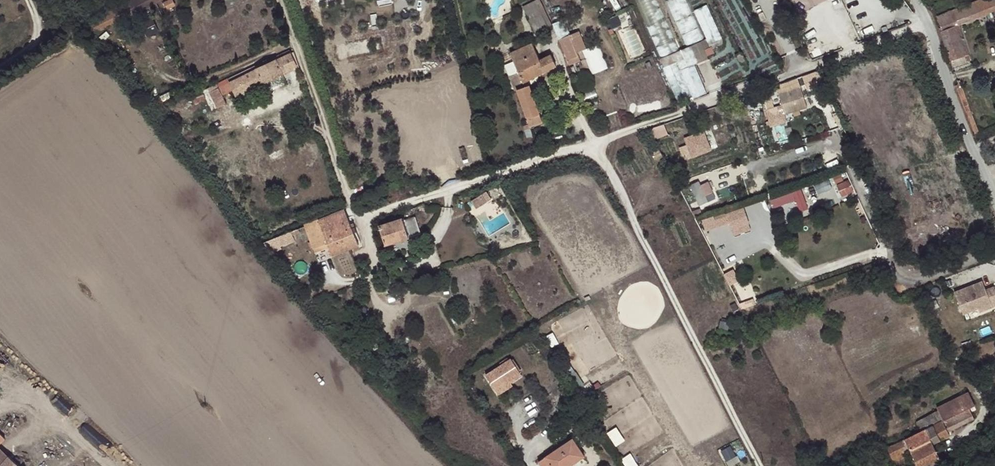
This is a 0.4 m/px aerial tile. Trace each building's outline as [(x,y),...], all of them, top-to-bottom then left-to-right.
[(167,9),(171,8),(176,5),(173,0),(167,0),(163,1),(167,9)] [(535,34),(548,28),(541,12),(545,10),(541,0),(524,7),(535,34)] [(693,14),(688,0),(670,0),(677,19),(693,14)] [(798,12),(831,0),(794,0),(798,12)] [(836,8),(842,6),(840,0),(833,0),(836,8)] [(950,60),(964,54),(961,45),(954,26),(959,24),(994,10),(994,0),(979,0),(936,16),(940,27),(941,30),(940,31),(950,60)] [(707,5),(694,11),(709,46),(723,40),(707,5)] [(541,12),(548,28),(552,27),(545,10),(541,12)] [(556,33),(559,40),(570,36),(564,20),(553,24),(556,33)] [(959,24),(954,26),(961,45),(964,54),(969,53),(959,24)] [(570,36),(559,40),(568,66),(580,62),(575,50),(572,40),(570,36)] [(572,40),(575,50),(581,48),(578,39),(572,40)] [(705,50),(701,42),(661,59),(664,67),(663,68),(678,103),(692,97),(693,99),(706,94),(694,65),(708,59),(707,56),(714,53),(712,47),(705,50)] [(532,44),(509,54),(513,62),(536,52),(532,44)] [(509,76),(515,91),(518,91),(518,90),(521,88),(519,84),(523,83),(527,81),(535,76),(530,66),(539,61),(539,60),(536,52),(513,62),(517,72),(518,73),(509,76)] [(291,53),(248,73),(254,86),(255,87),(297,67),(291,53)] [(964,54),(950,60),(952,66),(966,61),(964,54)] [(550,55),(539,60),(539,61),(530,66),(535,76),(556,66),(550,55)] [(505,65),(509,77),(509,76),(518,73),(517,72),(513,62),(505,65)] [(254,86),(248,73),(230,81),(230,82),(234,90),(236,94),(254,86)] [(234,90),(230,82),(220,87),(210,92),(218,108),(228,103),(224,95),(234,90)] [(518,90),(518,91),(527,119),(531,117),(533,123),(540,121),(538,115),(529,86),(521,88),(518,90)] [(800,87),(779,94),(785,114),(806,108),(800,87)] [(204,94),(192,99),(195,105),(206,100),(204,94)] [(705,129),(685,138),(694,159),(714,150),(705,129)] [(842,196),(855,191),(848,171),(835,175),(842,196)] [(692,185),(699,205),(717,198),(710,178),(692,185)] [(829,178),(815,186),(820,193),(833,186),(829,178)] [(796,199),(801,212),(811,208),(802,187),(772,199),(776,208),(796,199)] [(484,193),(469,202),(474,210),(489,201),(484,193)] [(363,210),(371,208),(368,200),(360,202),(363,210)] [(735,236),(753,229),(744,206),(735,210),(732,203),(700,215),(706,231),(730,222),(735,236)] [(319,219),(305,225),(308,234),(313,247),(327,242),(329,248),(332,255),(343,251),(359,244),(345,209),(319,219)] [(403,218),(380,225),(386,245),(409,238),(421,234),(416,217),(405,221),(403,218)] [(308,234),(305,225),(265,241),(268,250),(308,234)] [(327,242),(313,247),(315,253),(329,248),(327,242)] [(346,259),(343,251),(332,255),(335,263),(346,259)] [(952,287),(959,310),(975,305),(987,301),(989,304),(994,302),(994,293),(992,284),(983,286),(980,278),(952,287)] [(521,373),(511,357),(509,358),(505,360),(504,359),(500,362),(501,363),(486,373),(495,387),(507,377),(510,380),(521,373)] [(499,393),(512,383),(510,380),(507,377),(495,387),(499,393)] [(576,400),(570,391),(559,398),(562,401),(561,402),(564,408),(576,400)] [(547,401),(556,414),(562,410),(553,397),(547,401)] [(951,405),(938,411),(942,421),(943,421),(956,415),(951,405)] [(899,442),(898,442),(903,451),(909,448),(917,465),(927,465),(940,460),(932,443),(949,435),(948,431),(974,419),(969,409),(956,415),(943,421),(942,421),(925,429),(919,432),(904,439),(899,442)] [(917,428),(919,432),(925,429),(942,421),(938,411),(920,420),(923,426),(917,428)] [(536,460),(540,465),(555,465),(563,461),(566,465),(583,455),(571,437),(536,460)] [(903,451),(898,442),(893,445),(897,454),(903,451)] [(886,448),(891,457),(897,454),(893,445),(886,448)] [(9,455),(0,446),(0,465),(20,465),(9,455)] [(632,453),(623,458),(627,465),(639,465),(632,453)]
